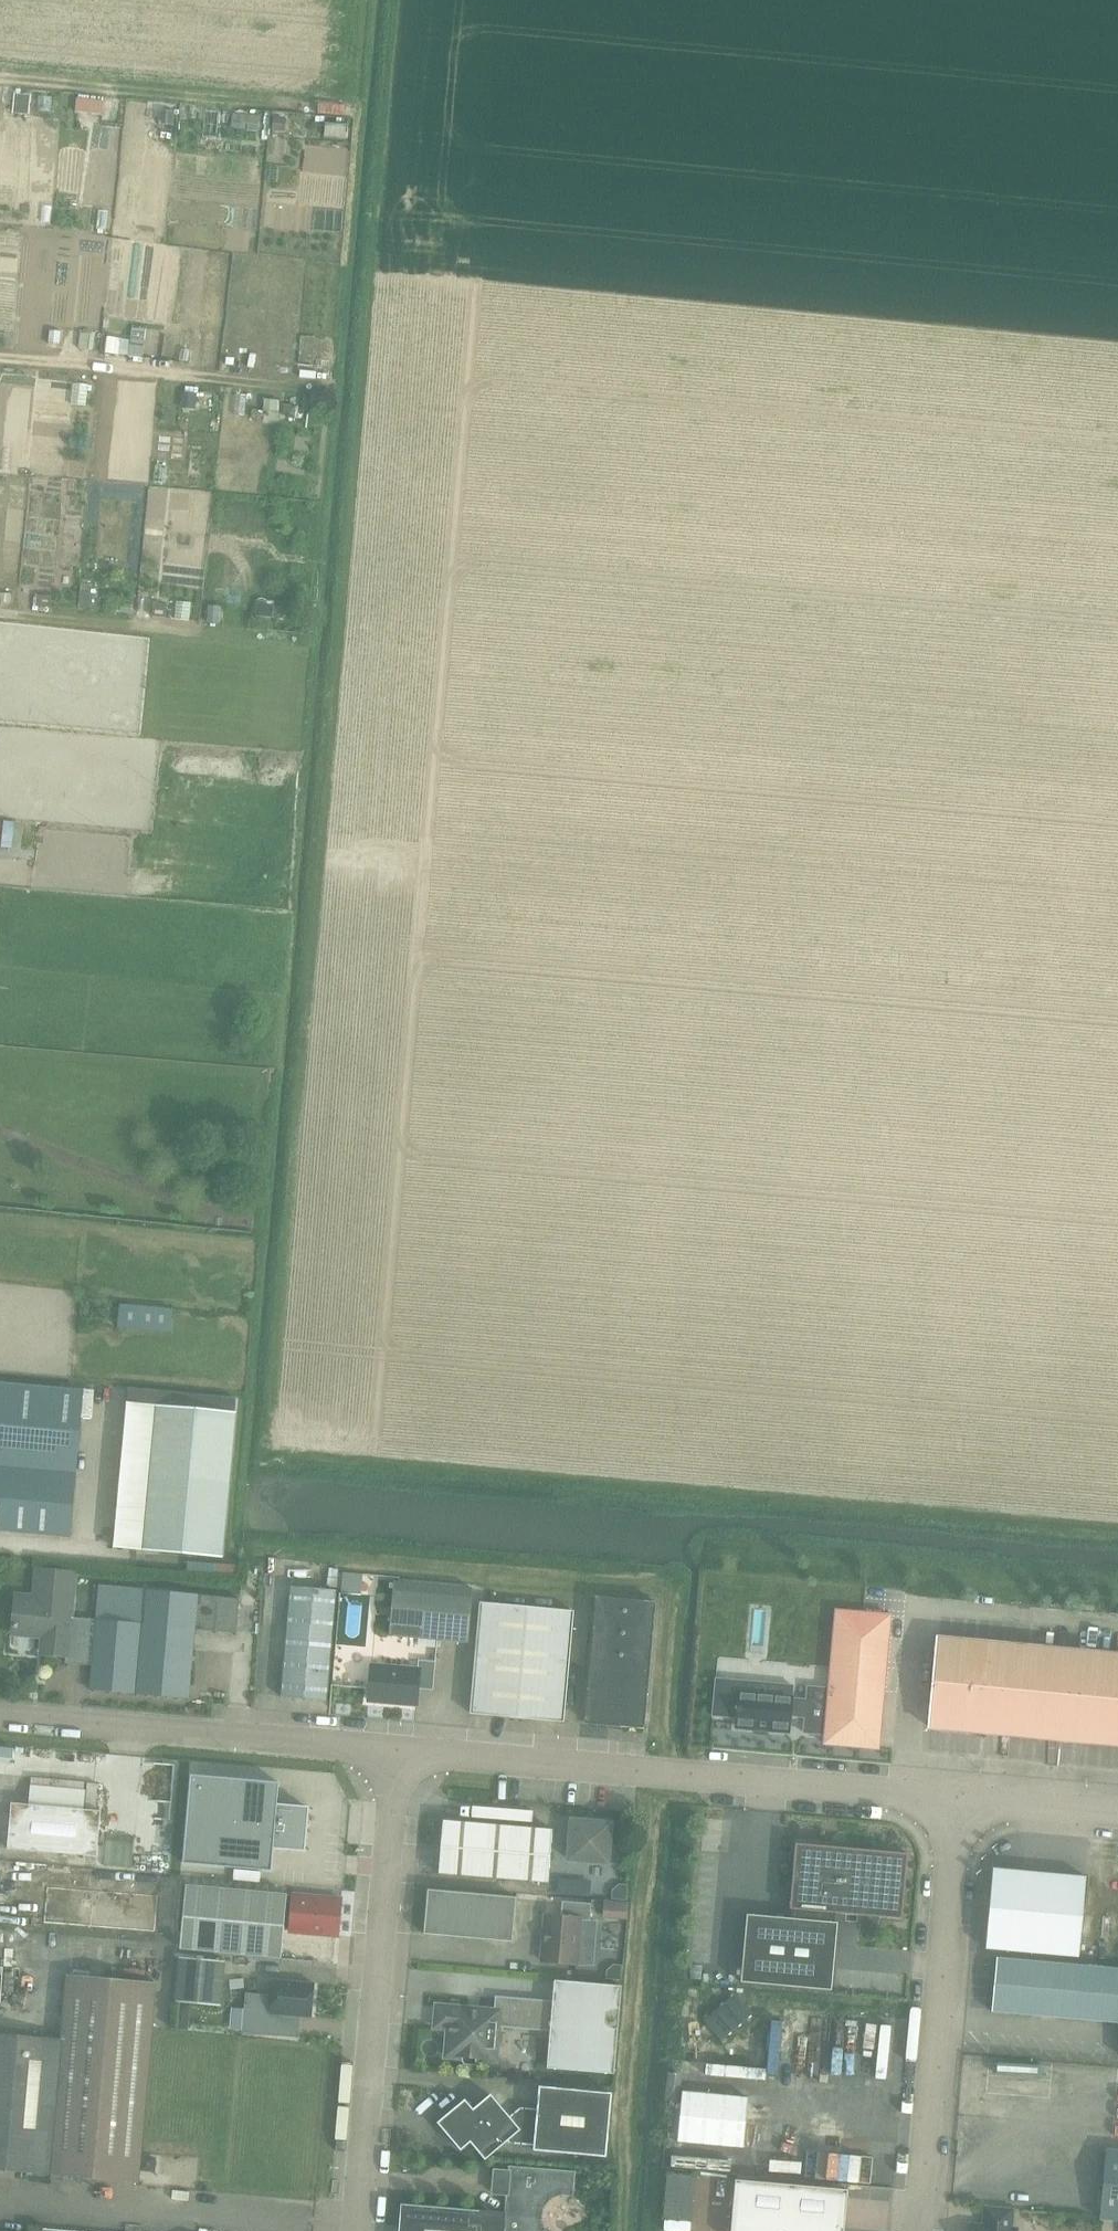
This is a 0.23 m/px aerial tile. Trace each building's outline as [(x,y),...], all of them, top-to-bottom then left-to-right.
[(75,112),(75,113),(76,113),(91,114),(92,100),(77,98),(76,98),(75,112)] [(232,113),(231,130),(257,132),(259,115),(232,113)] [(72,382),(70,404),(88,405),(90,384),(72,382)] [(181,396),(180,409),(181,409),(195,410),(196,394),(188,393),(181,393),(181,396)] [(36,594),(36,606),(52,607),(52,595),(36,594)] [(152,603),(151,616),(165,617),(166,604),(152,603)] [(174,1309),(120,1304),(118,1327),(171,1332),(174,1309)] [(114,1547),(142,1550),(224,1558),(237,1413),(235,1412),(236,1398),(129,1387),(127,1403),(114,1547)] [(74,1515),(82,1419),(0,1412),(0,1509),(74,1515)] [(66,1654),(68,1654),(72,1617),(74,1617),(78,1571),(34,1568),(32,1593),(18,1592),(14,1633),(44,1636),(42,1652),(66,1654)] [(393,1582),(389,1636),(468,1643),(473,1590),(393,1582)] [(291,1587),(281,1698),(326,1701),(335,1591),(291,1587)] [(68,1654),(66,1654),(65,1663),(92,1665),(90,1690),(188,1699),(194,1629),(236,1633),(240,1598),(147,1590),(144,1625),(141,1624),(143,1596),(99,1592),(97,1619),(74,1617),(72,1617),(68,1654)] [(596,1596),(585,1721),(609,1724),(609,1725),(645,1729),(656,1601),(596,1596)] [(471,1714),(563,1722),(573,1612),(480,1603),(471,1714)] [(835,1611),(829,1689),(808,1687),(806,1701),(791,1699),(792,1686),(716,1679),(713,1715),(736,1717),(735,1727),(789,1731),(790,1716),(805,1717),(804,1732),(824,1734),(824,1744),(878,1748),(889,1615),(835,1611)] [(936,1638),(932,1682),(960,1685),(964,1641),(936,1638)] [(964,1641),(960,1685),(987,1687),(991,1643),(990,1643),(964,1641)] [(991,1643),(987,1687),(1015,1690),(1019,1646),(1017,1646),(991,1643)] [(1019,1646),(1015,1690),(1042,1692),(1046,1648),(1043,1648),(1019,1646)] [(1046,1648),(1042,1692),(1069,1695),(1073,1651),(1069,1651),(1046,1648)] [(1073,1651),(1069,1695),(1096,1697),(1100,1653),(1096,1653),(1073,1651)] [(1096,1697),(1117,1699),(1117,1655),(1100,1653),(1096,1697)] [(371,1666),(368,1701),(416,1705),(418,1689),(433,1691),(436,1662),(418,1660),(417,1670),(371,1666)] [(932,1683),(928,1727),(956,1730),(958,1703),(960,1686),(960,1685),(932,1682),(932,1683)] [(958,1703),(956,1730),(982,1732),(983,1732),(987,1688),(987,1687),(960,1685),(960,1686),(958,1703)] [(987,1688),(983,1732),(1009,1735),(1010,1735),(1015,1691),(1015,1690),(987,1687),(987,1688)] [(1015,1691),(1010,1735),(1035,1737),(1038,1737),(1042,1694),(1042,1692),(1015,1690),(1015,1691)] [(1042,1694),(1038,1737),(1062,1740),(1065,1740),(1069,1696),(1069,1695),(1042,1692),(1042,1694)] [(1069,1696),(1065,1740),(1088,1742),(1092,1742),(1096,1699),(1096,1697),(1069,1695),(1069,1696)] [(1092,1742),(1092,1743),(1114,1745),(1117,1745),(1117,1699),(1096,1697),(1096,1699),(1092,1742)] [(191,1775),(184,1863),(220,1866),(271,1869),(272,1848),(273,1847),(283,1847),(305,1849),(307,1827),(308,1808),(295,1807),(277,1806),(278,1793),(279,1782),(211,1777),(191,1775)] [(12,1803),(8,1848),(97,1856),(101,1811),(83,1809),(84,1791),(30,1786),(29,1804),(12,1803)] [(608,1863),(612,1823),(572,1820),(569,1860),(608,1863)] [(443,1821),(439,1873),(549,1882),(553,1830),(443,1821)] [(831,1991),(837,1923),(835,1923),(836,1914),(901,1920),(907,1854),(797,1844),(791,1910),(794,1910),(793,1919),(746,1915),(741,1983),(831,1991)] [(993,1870),(986,1948),(1077,1957),(1085,1878),(993,1870)] [(558,1879),(557,1894),(557,1895),(586,1897),(587,1885),(577,1884),(577,1880),(558,1879)] [(186,1886),(180,1949),(282,1958),(285,1918),(291,1919),(290,1932),(338,1936),(341,1900),(186,1886)] [(47,1887),(44,1922),(154,1931),(157,1896),(47,1887)] [(428,1890),(424,1934),(513,1942),(516,1898),(428,1890)] [(546,1916),(543,1945),(542,1961),(577,1964),(580,1921),(590,1921),(591,1904),(563,1902),(561,1917),(546,1916)] [(220,2006),(223,1981),(224,1962),(179,1957),(175,2002),(220,2006)] [(992,2010),(1117,2022),(1117,1969),(997,1958),(992,2010)] [(139,2181),(156,1983),(67,1975),(61,2041),(0,2035),(0,2169),(139,2181)] [(300,2016),(311,2017),(314,1984),(274,1980),(272,1996),(246,1994),(242,2033),(298,2038),(300,2016)] [(555,1981),(553,2003),(499,1999),(498,2012),(438,2007),(436,2027),(449,2028),(448,2040),(447,2056),(463,2058),(463,2062),(465,2065),(475,2066),(479,2063),(479,2059),(496,2060),(499,2023),(551,2028),(547,2069),(614,2074),(622,1986),(555,1981)] [(712,2002),(691,2018),(716,2049),(736,2033),(712,2002)] [(667,2073),(664,2102),(679,2103),(682,2074),(667,2073)] [(446,2117),(445,2131),(461,2150),(471,2142),(486,2160),(508,2141),(509,2143),(534,2145),(533,2150),(607,2157),(612,2093),(539,2086),(537,2109),(521,2107),(509,2117),(491,2095),(474,2110),(466,2100),(446,2117)] [(748,2098),(682,2092),(677,2141),(743,2148),(748,2098)] [(1099,2218),(1117,2220),(1117,2151),(1105,2150),(1099,2218)] [(505,2230),(547,2230),(546,2229),(542,2219),(545,2208),(551,2199),(561,2195),(574,2196),(574,2194),(573,2194),(575,2172),(509,2166),(505,2213),(507,2213),(505,2230)] [(847,2190),(735,2180),(731,2230),(844,2230),(847,2190)] [(399,2230),(505,2230),(507,2213),(505,2213),(401,2204),(399,2230)] [(969,2230),(1016,2230),(1017,2229),(1011,2229),(1013,2210),(985,2208),(983,2226),(970,2225),(969,2230)]
